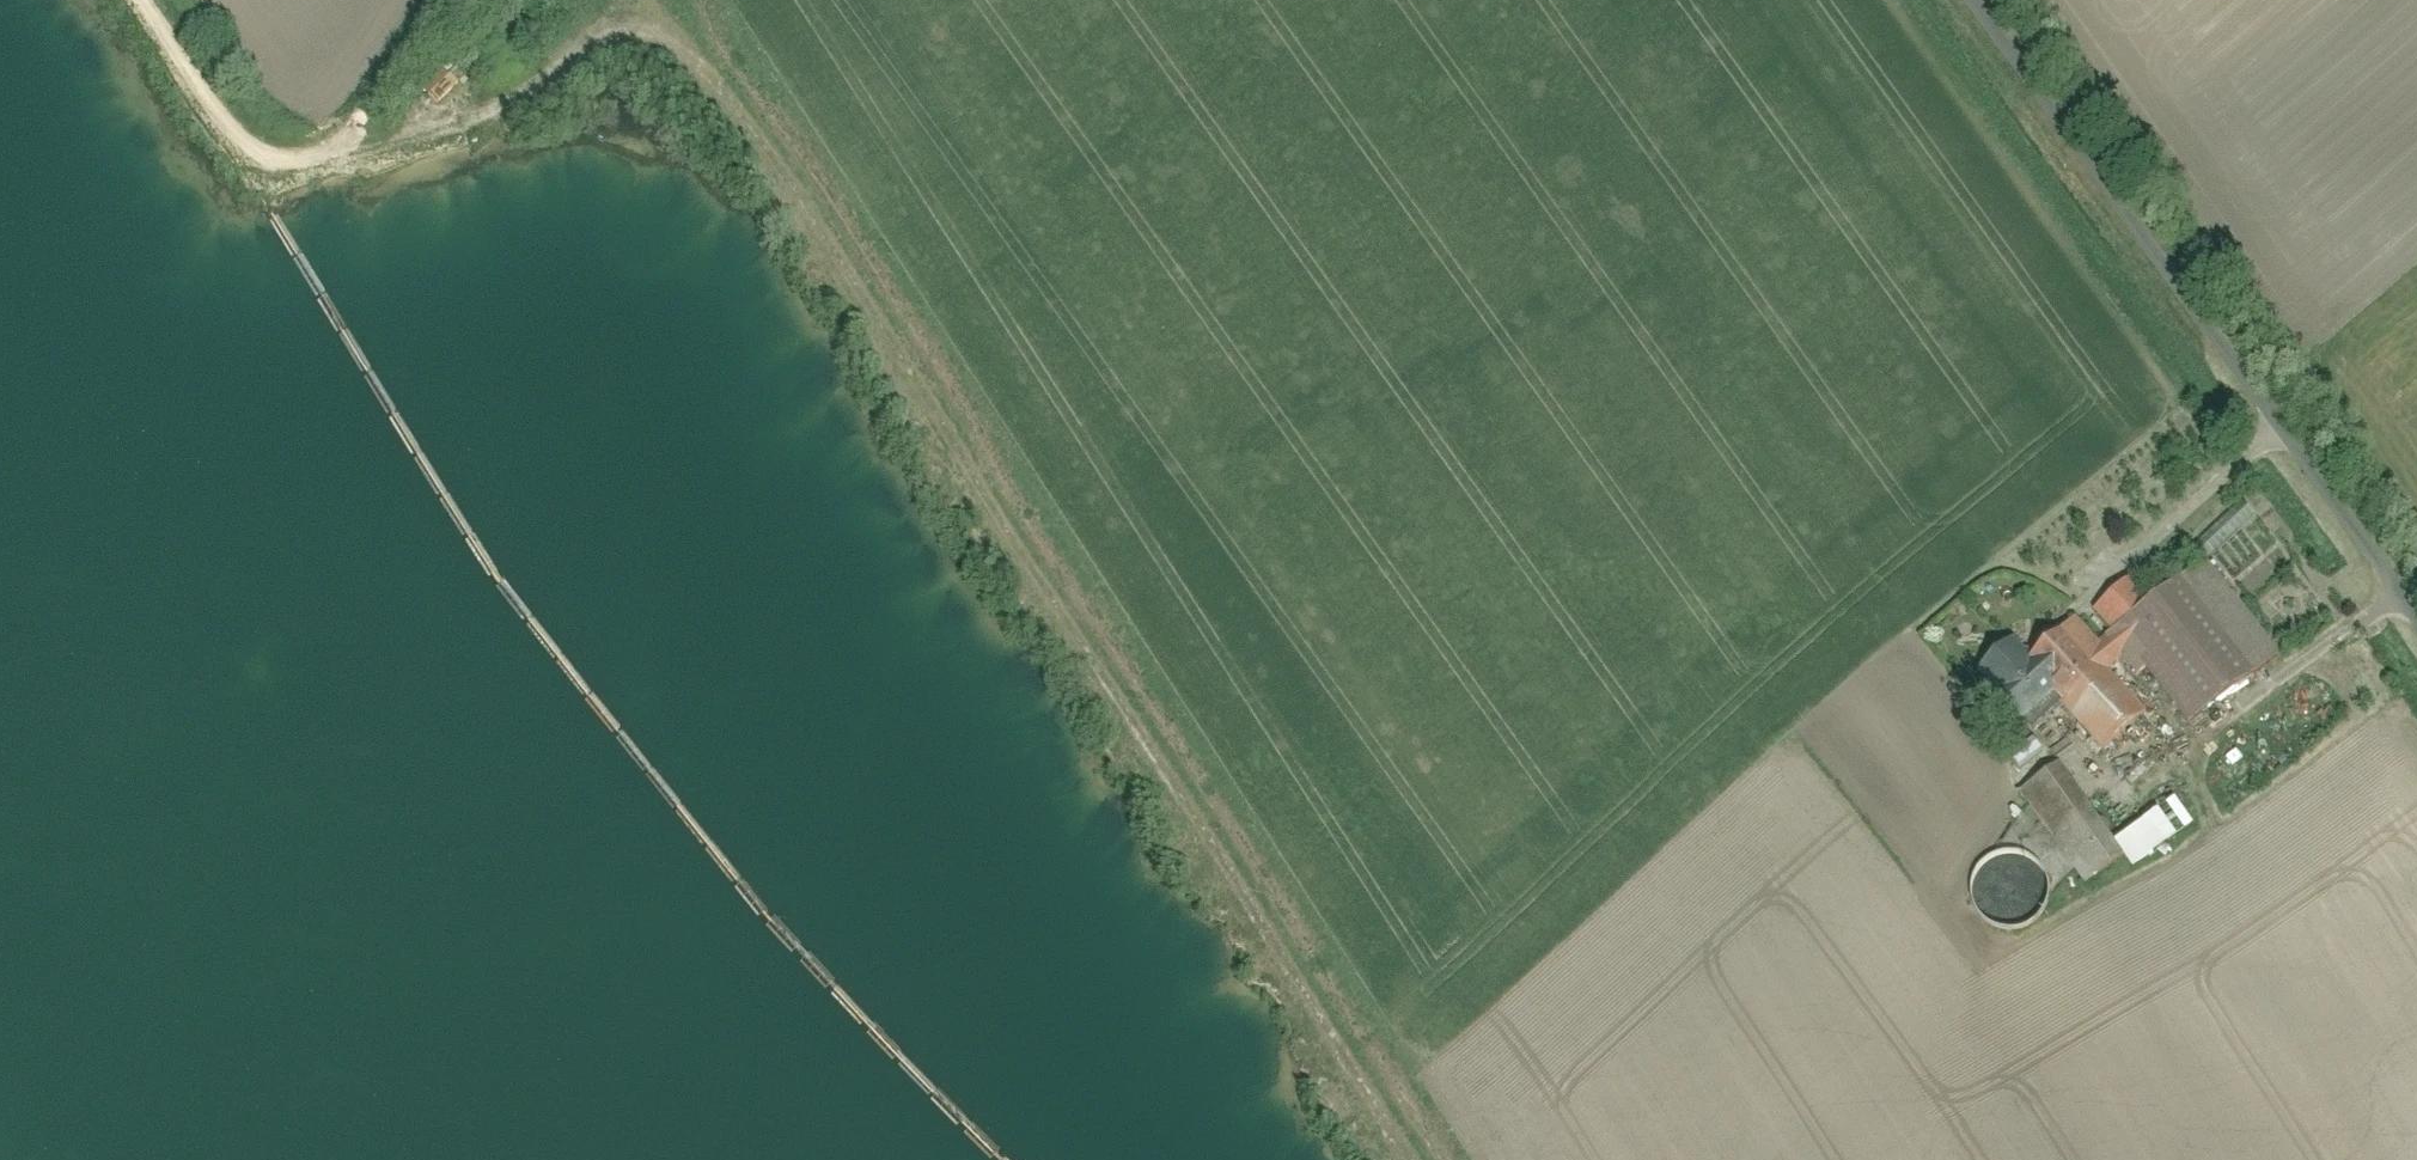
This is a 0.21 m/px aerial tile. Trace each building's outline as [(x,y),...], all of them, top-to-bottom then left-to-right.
[(2245,504),(2197,546),(2211,561),(2259,519),(2245,504)] [(2123,632),(2194,729),(2283,663),(2212,566),(2154,609),(2123,632)] [(2136,584),(2094,615),(2113,639),(2123,632),(2154,609),(2136,584)] [(2032,734),(2065,705),(2109,757),(2157,716),(2116,669),(2128,658),(2111,638),(2100,648),(2079,624),(2039,658),(2022,638),(1980,674),(2032,734)] [(2180,801),(2123,842),(2069,767),(2024,799),(2087,886),(2127,858),(2136,871),(2199,827),(2180,801)] [(1974,888),(1976,907),(1985,923),(1996,931),(2010,935),(2029,932),(2044,921),(2052,906),(2053,892),(2048,875),(2036,863),(2026,857),(2009,856),(1992,862),(1981,872),(1974,888)]
